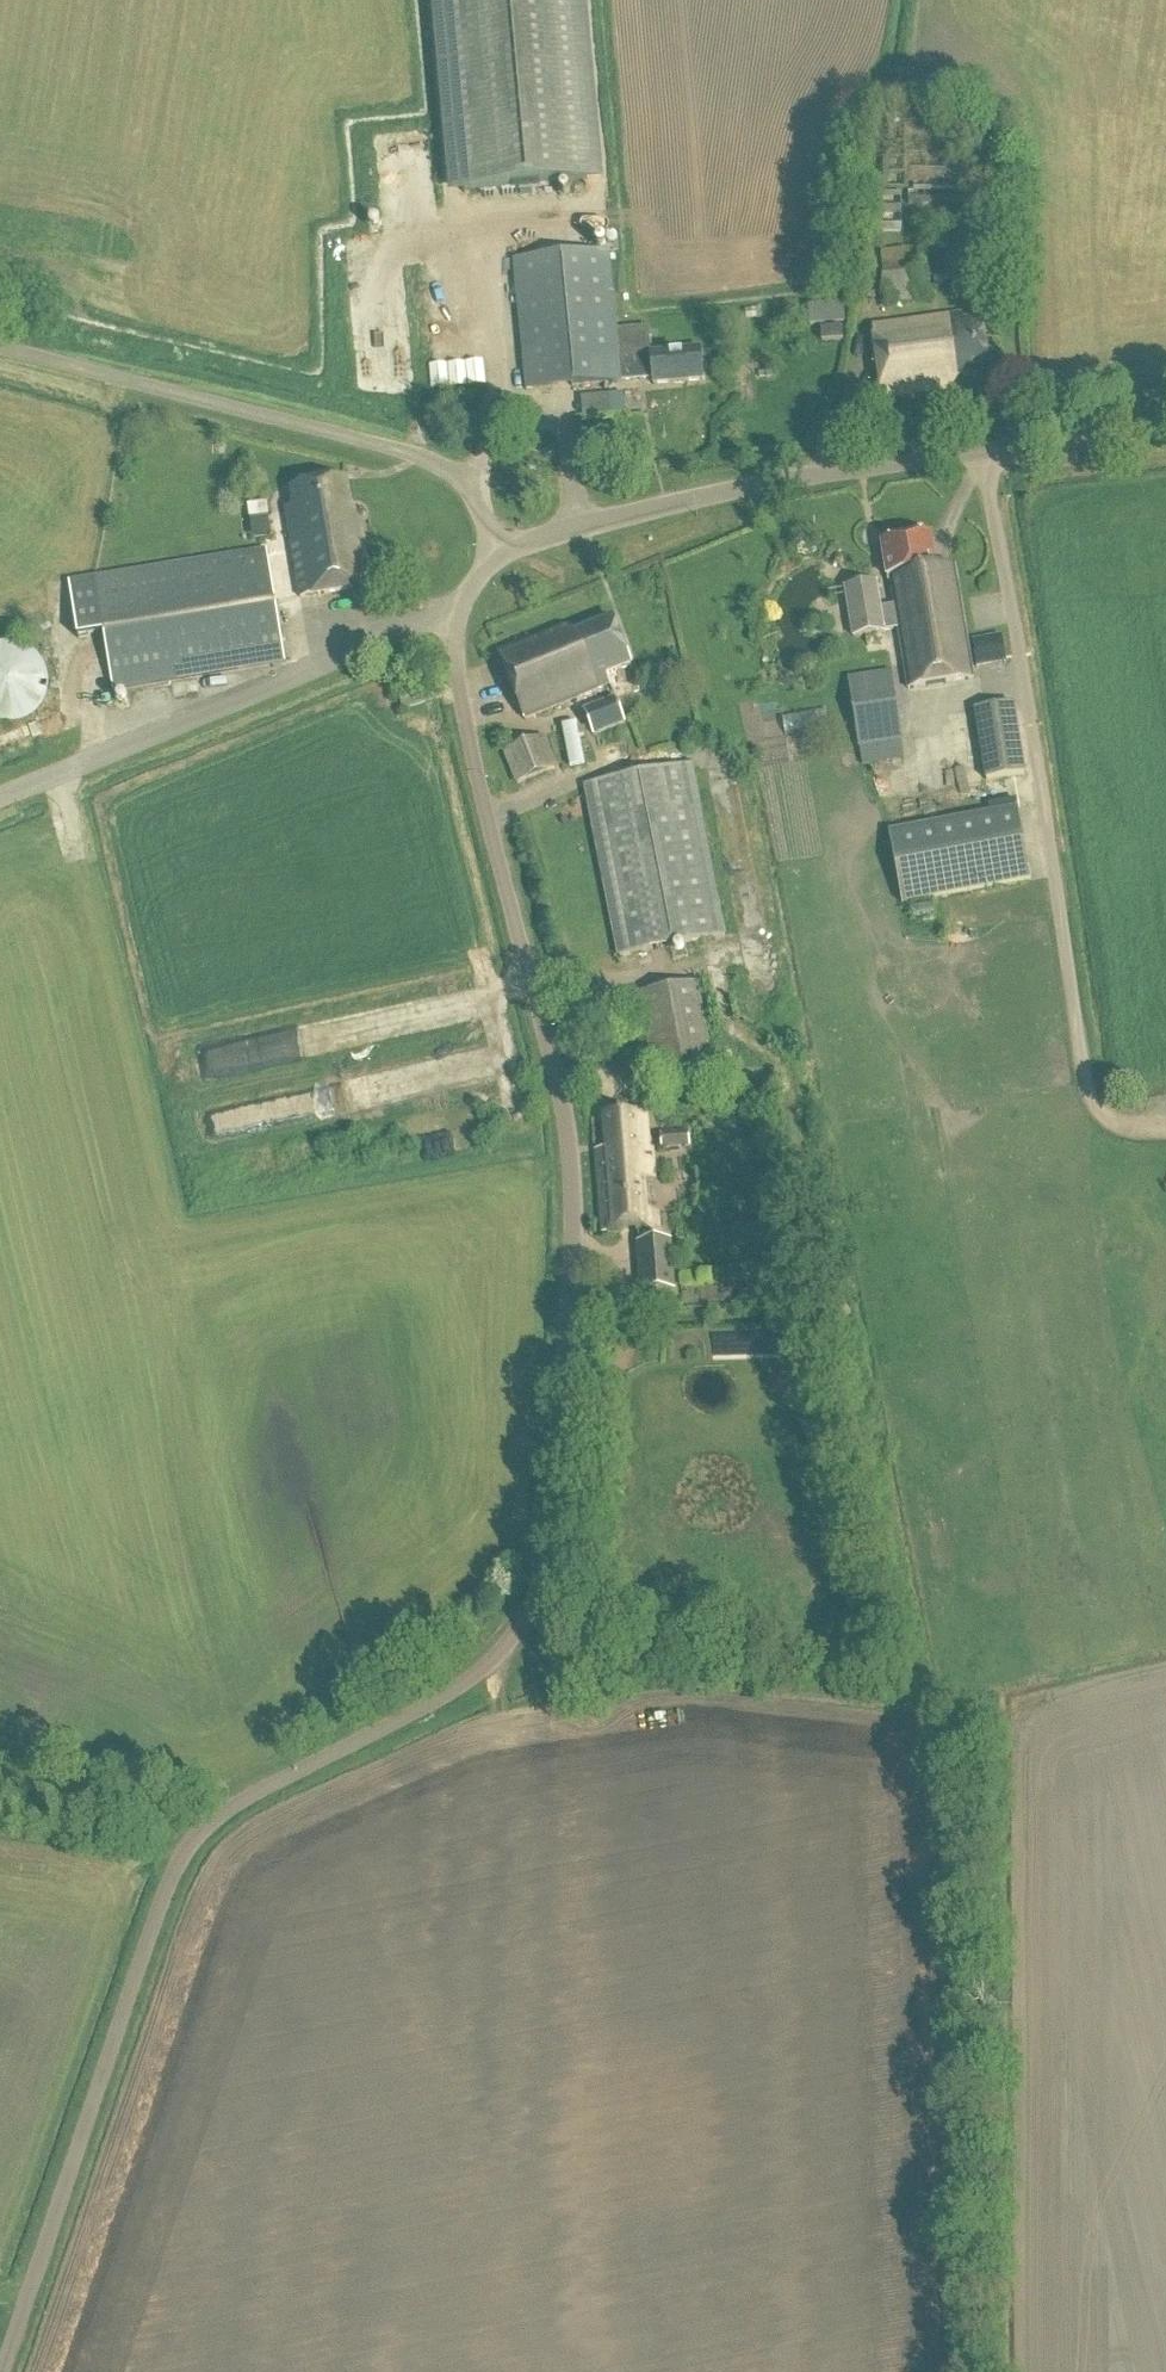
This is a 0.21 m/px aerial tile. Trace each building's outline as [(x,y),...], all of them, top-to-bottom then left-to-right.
[(467,197),(589,186),(572,0),(449,0),(467,197)] [(957,167),(959,179),(977,176),(975,164),(957,167)] [(867,233),(901,233),(902,195),(871,195),(870,212),(867,233)] [(881,252),(882,260),(888,306),(932,301),(925,247),(881,252)] [(701,351),(652,356),(651,344),(650,329),(616,332),(609,255),(515,263),(527,392),(654,381),(655,390),(704,386),(701,351)] [(964,326),(963,318),(875,331),(885,401),(948,392),(960,384),(991,379),(983,324),(964,326)] [(821,332),(822,343),(845,342),(844,331),(821,332)] [(466,364),(468,388),(485,386),(483,362),(466,364)] [(447,365),(449,389),(467,388),(465,363),(447,365)] [(446,365),(429,367),(431,392),(449,390),(446,365)] [(596,411),(623,410),(622,390),(595,391),(596,411)] [(352,513),(347,482),(292,491),(295,508),(288,509),(302,600),(372,589),(362,522),(352,513)] [(936,572),(930,539),(880,547),(887,585),(891,585),(895,607),(882,609),(878,586),(847,591),(855,638),(899,631),(910,691),(973,680),(954,568),(936,572)] [(270,552),(99,578),(68,583),(77,639),(108,635),(116,690),(287,664),(270,552)] [(631,670),(613,622),(576,635),(564,631),(501,655),(525,721),(611,689),(607,679),(631,670)] [(978,669),(1006,665),(1002,637),(974,641),(978,669)] [(7,721),(17,721),(25,718),(29,716),(37,710),(43,703),(45,699),(47,695),(48,686),(48,677),(46,668),(44,664),(38,656),(35,653),(28,648),(19,645),(10,644),(1,645),(0,645),(0,720),(7,721)] [(906,761),(903,744),(893,673),(851,679),(864,767),(906,761)] [(616,699),(584,711),(594,738),(626,725),(616,699)] [(1015,706),(975,712),(987,782),(1027,776),(1015,706)] [(837,707),(815,710),(818,726),(840,723),(837,707)] [(558,771),(546,740),(506,755),(518,786),(558,771)] [(693,766),(588,786),(621,959),(726,939),(693,766)] [(1018,810),(889,834),(902,907),(1032,883),(1018,810)] [(716,1071),(700,986),(640,997),(656,1082),(716,1071)] [(247,1065),(437,1030),(432,1004),(243,1040),(247,1065)] [(243,1045),(217,1048),(220,1073),(245,1070),(243,1045)] [(292,1115),(343,1112),(342,1091),(291,1094),(292,1115)] [(584,1132),(594,1213),(628,1209),(633,1250),(665,1246),(660,1208),(650,1209),(647,1184),(640,1130),(641,1130),(636,1093),(598,1098),(598,1113),(590,1114),(592,1131),(584,1132)] [(661,1135),(662,1150),(690,1149),(689,1133),(661,1135)] [(686,1296),(686,1284),(651,1283),(651,1295),(686,1296)] [(716,1331),(716,1357),(740,1358),(741,1331),(716,1331)]
